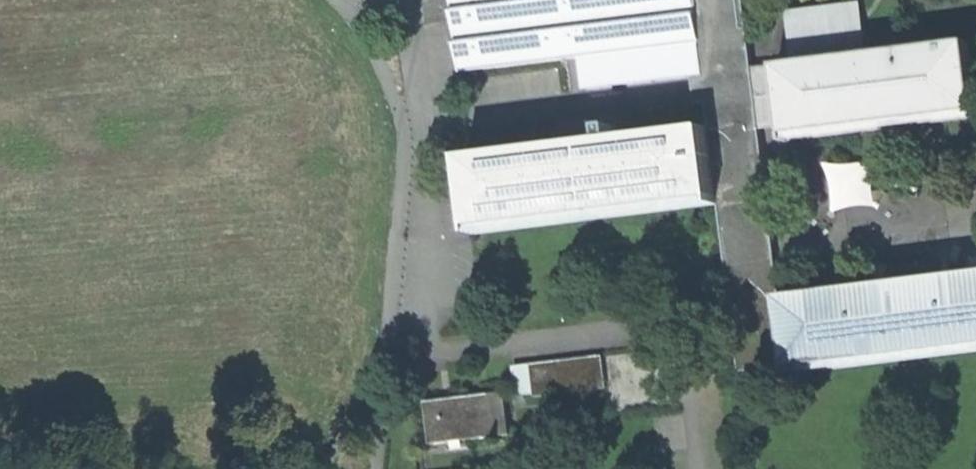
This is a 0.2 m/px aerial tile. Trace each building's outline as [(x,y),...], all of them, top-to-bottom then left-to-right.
[(462,73),(582,58),(586,90),(694,77),(754,70),(746,0),(453,0),(462,73)] [(788,135),(975,113),(975,78),(972,42),(868,55),(862,5),(792,14),(798,64),(779,67),(786,117),(788,135)] [(786,117),(779,67),(754,70),(694,77),(698,104),(707,102),(710,128),(719,197),(720,205),(721,205),(741,372),(791,366),(783,299),(761,121),(786,117)] [(477,226),(719,197),(710,128),(619,139),(618,126),(606,128),(608,141),(467,158),(477,235),(478,235),(477,226)] [(783,299),(791,366),(792,375),(794,375),(793,367),(975,344),(975,274),(783,299)] [(532,359),(515,361),(519,389),(536,387),(532,359)] [(507,387),(427,396),(431,438),(511,429),(507,387)]
